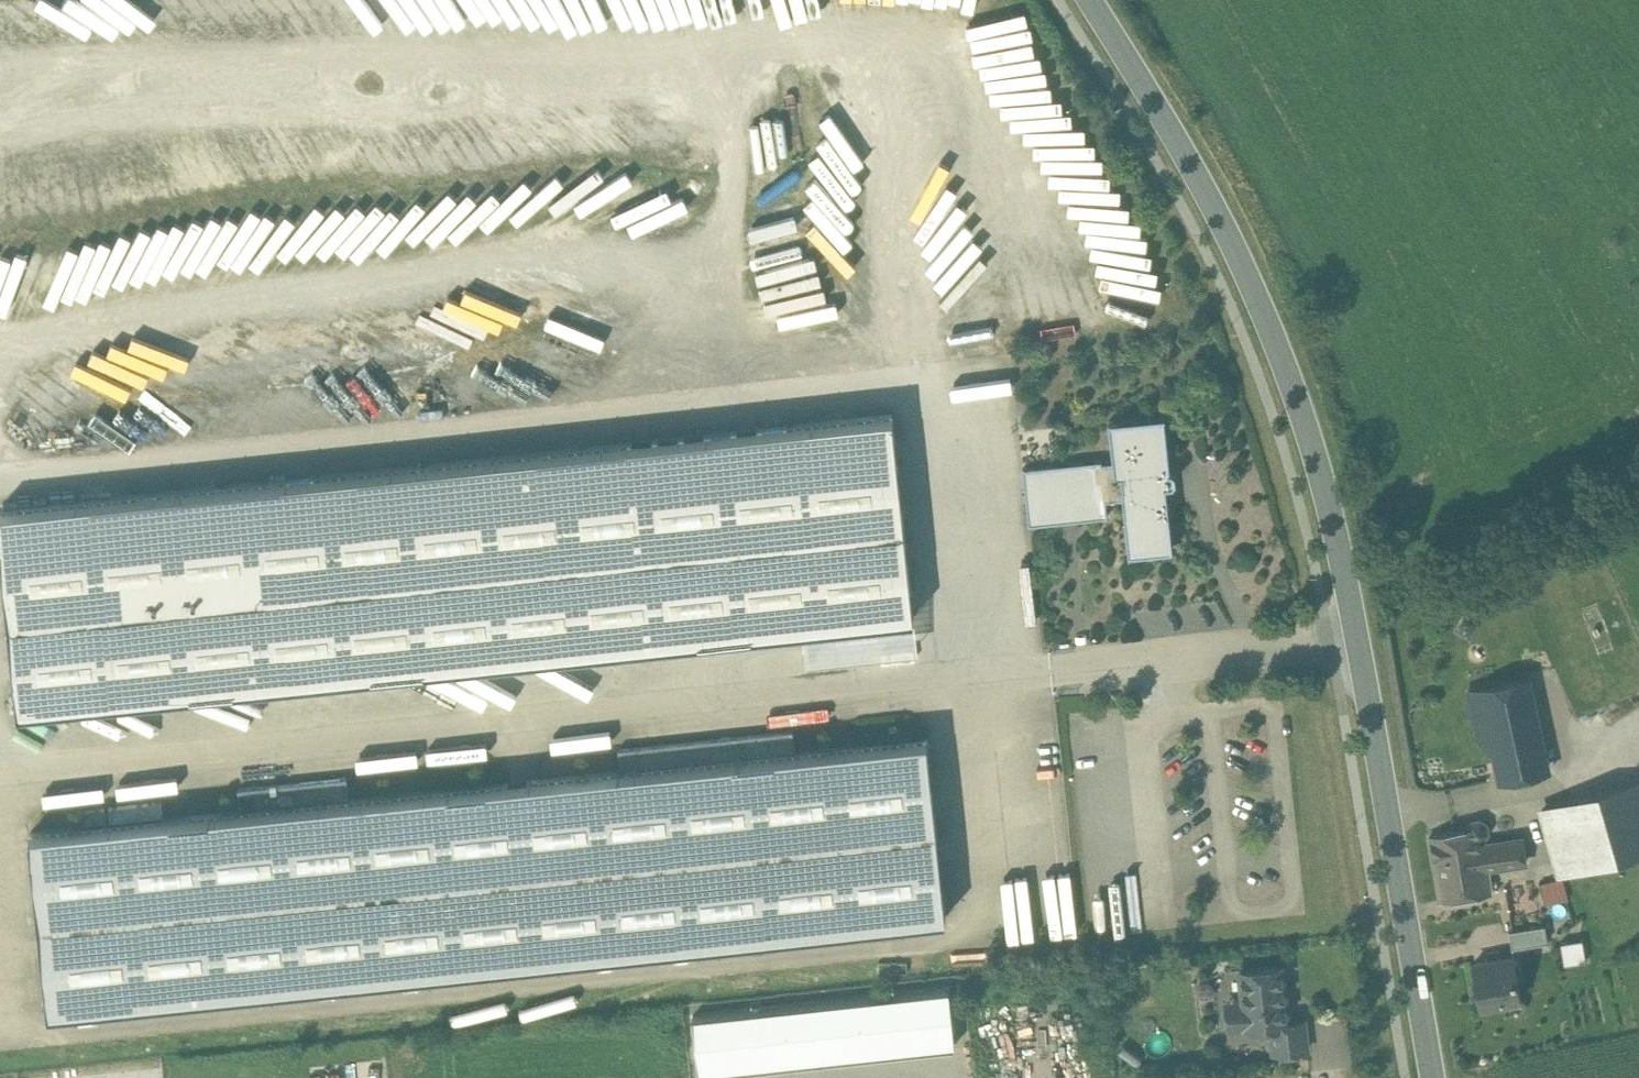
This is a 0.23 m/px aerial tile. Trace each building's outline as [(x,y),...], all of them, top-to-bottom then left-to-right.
[(0,508),(0,528),(19,709),(915,614),(893,413),(0,508)] [(1165,413),(1110,418),(1114,460),(1102,461),(1102,458),(1023,467),(1029,523),(1108,514),(1106,498),(1124,497),(1130,551),(1173,546),(1166,482),(1174,481),(1177,478),(1176,470),(1172,467),(1171,467),(1165,413)] [(1528,680),(1482,690),(1502,778),(1547,768),(1528,680)] [(347,775),(238,787),(241,809),(30,831),(49,1010),(947,916),(928,736),(796,750),(794,728),(619,746),(621,768),(350,797),(347,775)] [(1622,789),(1638,848),(1638,784),(1622,789)] [(1622,789),(1579,802),(1596,860),(1638,848),(1622,789)] [(162,800),(109,806),(111,819),(163,813),(162,800)] [(1596,860),(1579,802),(1545,812),(1561,871),(1596,860)] [(1481,828),(1432,839),(1443,900),(1489,892),(1486,869),(1484,848),(1481,828)] [(1521,846),(1491,850),(1491,847),(1484,848),(1486,869),(1523,864),(1521,846)] [(1566,890),(1560,868),(1537,874),(1543,896),(1566,890)] [(1545,925),(1510,931),(1512,949),(1548,943),(1545,925)] [(1562,943),(1565,963),(1587,959),(1584,939),(1562,943)] [(1501,957),(1487,959),(1487,961),(1473,964),(1481,1007),(1502,1003),(1501,996),(1519,993),(1520,1000),(1521,1000),(1514,957),(1501,959),(1501,957)] [(1282,965),(1240,970),(1244,999),(1239,1000),(1242,1027),(1271,1024),(1288,1022),(1288,1021),(1282,965)] [(699,1067),(958,1045),(953,989),(694,1010),(699,1067)] [(1306,1019),(1288,1021),(1288,1022),(1271,1024),(1274,1051),(1309,1047),(1306,1019)]
